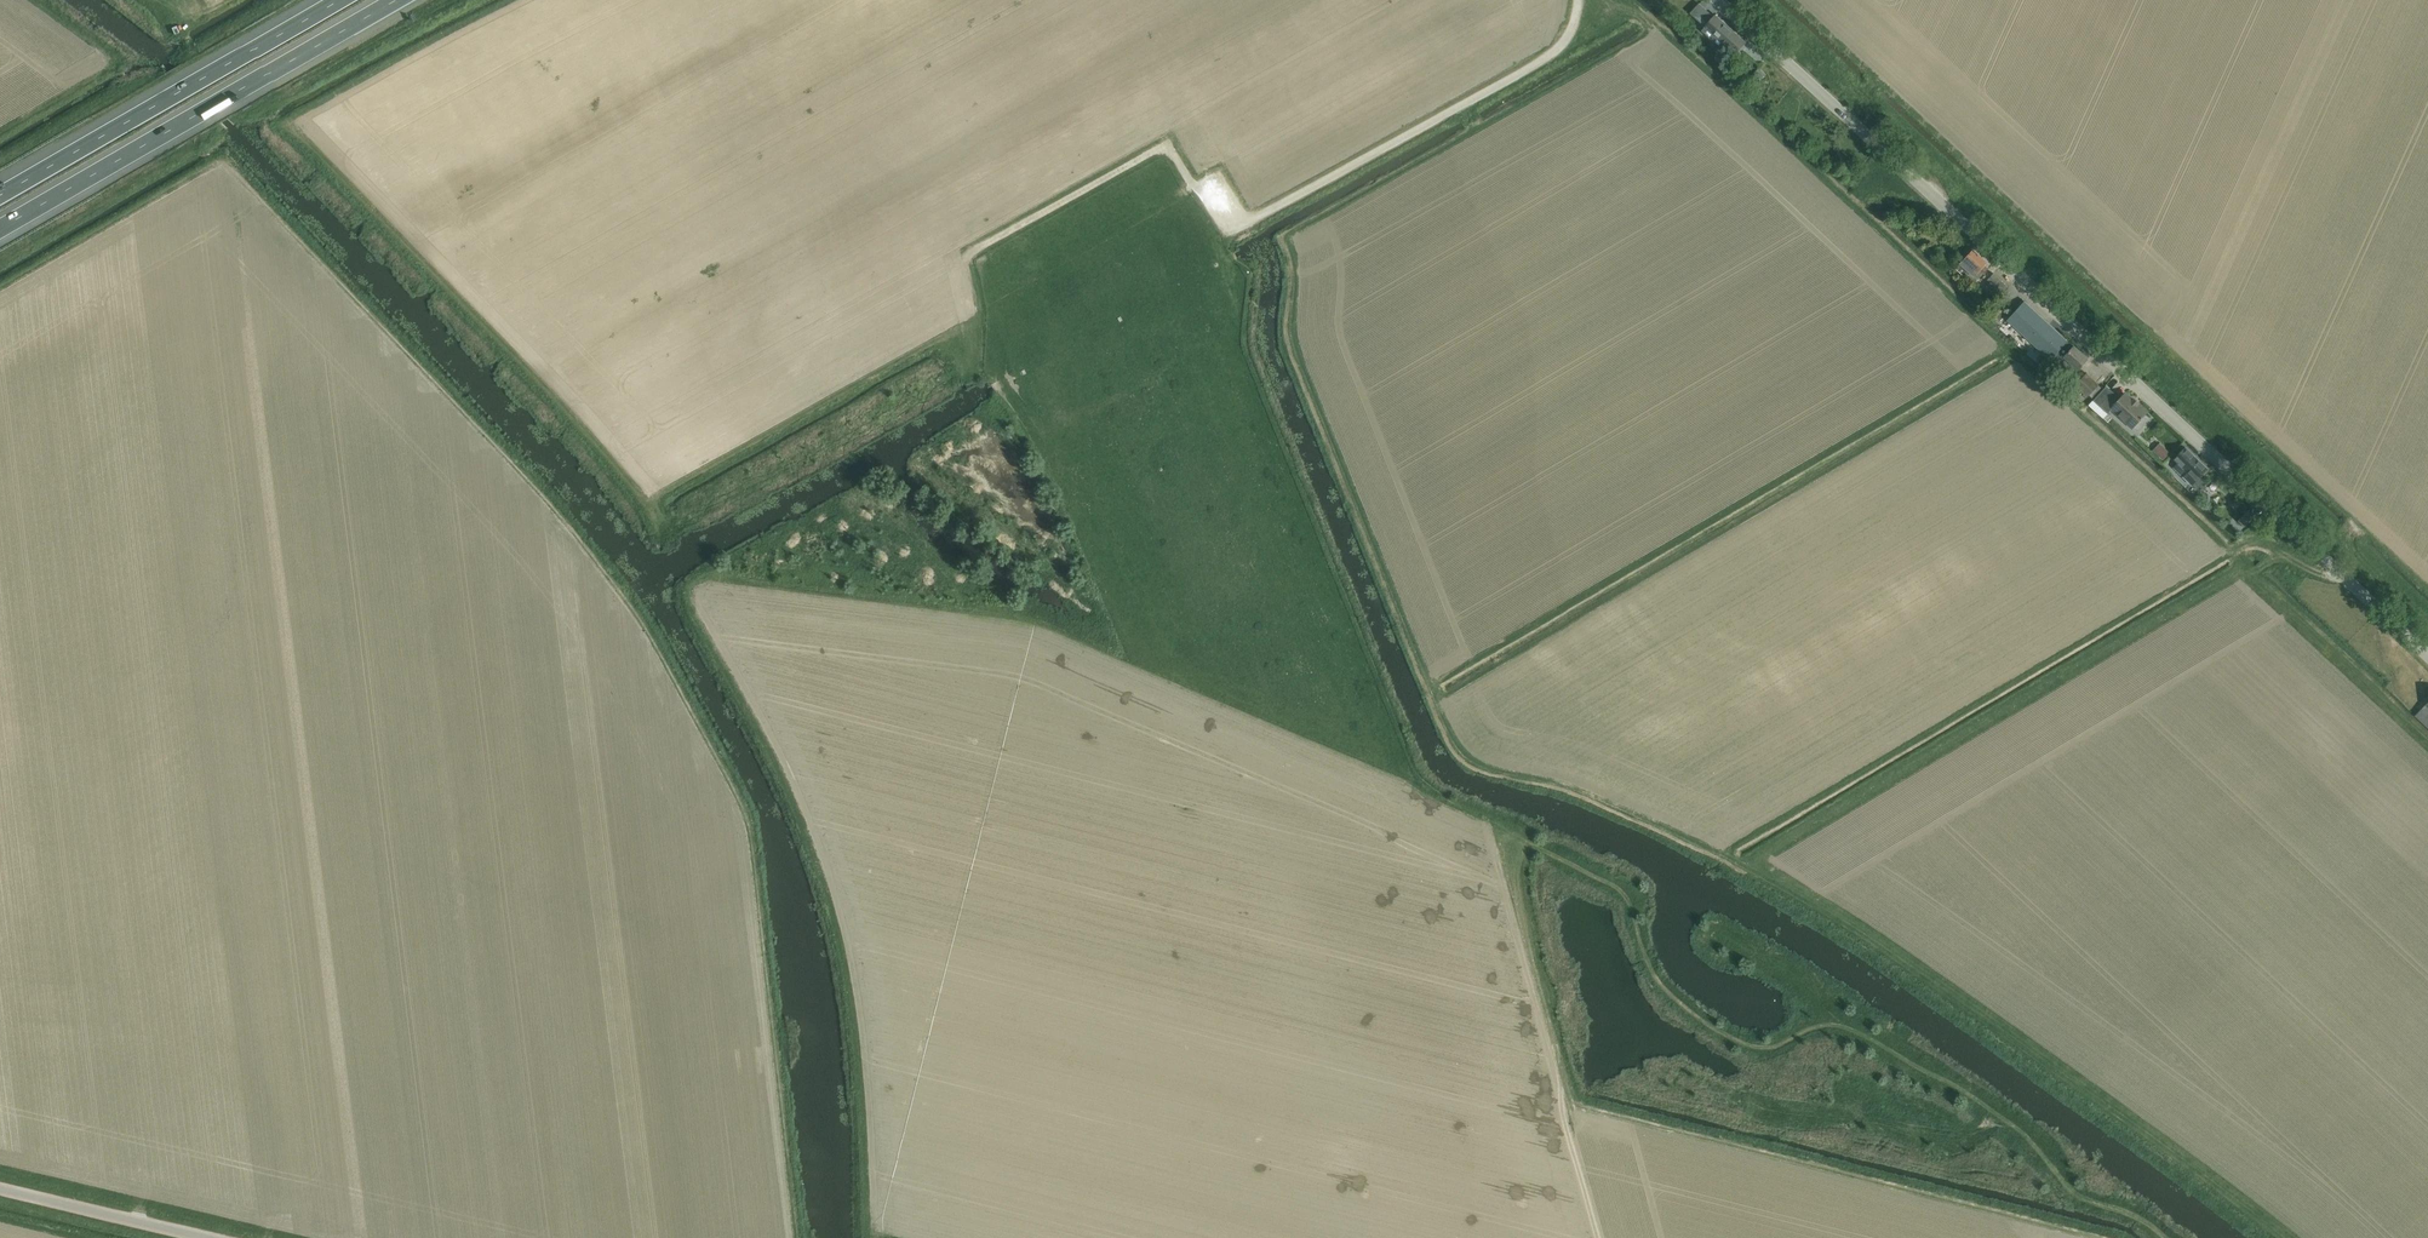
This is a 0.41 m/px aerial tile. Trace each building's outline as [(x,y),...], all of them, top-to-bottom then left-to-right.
[(1736,54),(1747,42),(1716,15),(1702,30),(1724,50),(1728,47),(1736,54)] [(1759,70),(1752,77),(1759,83),(1765,76),(1759,70)] [(1976,278),(1989,263),(1974,250),(1961,264),(1976,278)] [(2001,296),(2010,287),(1995,273),(1990,278),(1986,282),(1992,288),(2001,296)] [(2050,347),(2062,334),(2046,320),(2045,321),(2025,302),(2008,320),(2036,346),(2042,340),(2050,347)] [(2042,340),(2036,346),(2052,360),(2053,359),(2067,372),(2073,366),(2079,371),(2090,359),(2075,346),(2075,347),(2068,341),(2069,341),(2062,334),(2050,347),(2042,340)] [(2089,397),(2100,385),(2088,374),(2077,385),(2089,397)] [(2121,399),(2113,392),(2100,406),(2108,414),(2112,410),(2133,429),(2148,412),(2135,400),(2133,402),(2125,394),(2121,399)] [(2160,444),(2154,451),(2164,461),(2171,454),(2160,444)] [(2182,453),(2170,464),(2192,485),(2207,470),(2208,469),(2186,448),(2182,453)] [(2245,527),(2256,517),(2250,510),(2239,520),(2245,527)] [(2415,716),(2427,728),(2427,703),(2415,716)]
